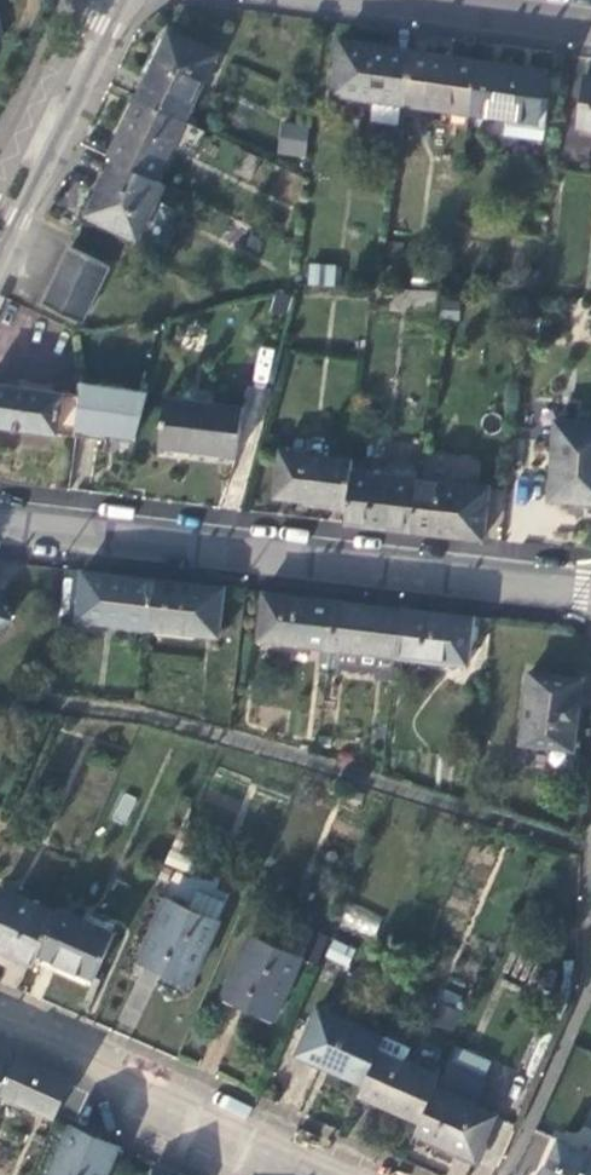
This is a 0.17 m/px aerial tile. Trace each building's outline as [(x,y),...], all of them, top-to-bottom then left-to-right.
[(168,45),(137,107),(185,131),(216,69),(168,45)] [(411,64),(339,54),(332,107),(404,116),(411,64)] [(477,73),(411,64),(404,116),(469,126),(477,73)] [(544,83),(477,73),(469,126),(507,131),(505,146),(542,152),(545,137),(548,111),(540,110),(544,83)] [(584,89),(577,139),(590,141),(590,90),(584,89)] [(137,107),(106,169),(112,173),(154,194),(185,131),(137,107)] [(279,122),(276,155),(306,158),(309,125),(279,122)] [(112,173),(86,227),(137,251),(163,198),(154,194),(112,173)] [(70,261),(43,316),(81,335),(108,280),(70,261)] [(305,285),(334,288),(336,265),(307,262),(305,285)] [(104,447),(132,451),(145,405),(77,396),(79,410),(74,449),(103,453),(104,447)] [(0,400),(0,439),(74,449),(79,410),(0,400)] [(240,423),(161,413),(156,461),(235,471),(240,423)] [(554,436),(548,512),(590,515),(590,439),(554,436)] [(350,473),(278,464),(272,510),(344,519),(348,485),(350,473)] [(414,494),(348,485),(344,519),(341,538),(408,546),(414,494)] [(487,502),(414,494),(408,546),(481,555),(487,502)] [(154,591),(82,583),(77,632),(148,641),(154,591)] [(223,600),(154,591),(148,641),(217,649),(223,600)] [(334,614),(262,604),(255,654),(328,663),(334,614)] [(398,621),(334,614),(328,663),(392,671),(398,621)] [(10,632),(0,617),(0,638),(10,632)] [(471,630),(398,621),(392,671),(465,679),(471,630)] [(577,691),(526,685),(519,756),(569,761),(577,691)] [(120,793),(110,821),(125,826),(136,799),(120,793)] [(0,901),(0,964),(31,978),(32,975),(54,925),(0,901)] [(374,937),(381,914),(346,903),(339,926),(374,937)] [(138,972),(190,995),(217,935),(215,934),(221,921),(192,908),(187,920),(165,911),(138,972)] [(32,975),(94,1002),(99,990),(93,988),(112,947),(56,922),(54,925),(32,975)] [(332,939),(323,958),(346,968),(354,949),(332,939)] [(299,971),(249,947),(221,1008),(271,1031),(299,971)] [(389,1043),(322,1013),(302,1059),(368,1089),(383,1055),(389,1043)] [(444,1082),(383,1055),(368,1089),(363,1101),(424,1127),(439,1092),(444,1082)] [(13,1074),(0,1068),(0,1103),(13,1074)] [(0,1103),(0,1108),(52,1131),(69,1093),(14,1069),(13,1074),(0,1103)] [(500,1120),(439,1092),(424,1127),(419,1138),(480,1165),(500,1120)] [(53,1174),(109,1174),(116,1160),(69,1139),(53,1174)] [(559,1142),(545,1174),(590,1174),(590,1155),(559,1142)]
